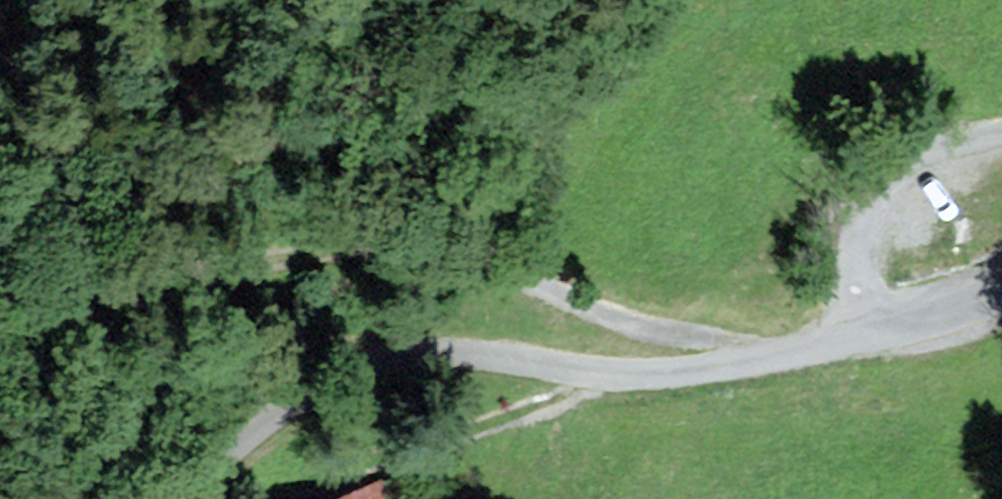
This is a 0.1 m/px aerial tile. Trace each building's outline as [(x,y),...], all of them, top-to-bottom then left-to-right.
[(393,477),(347,495),(337,498),(402,498),(393,477)]
